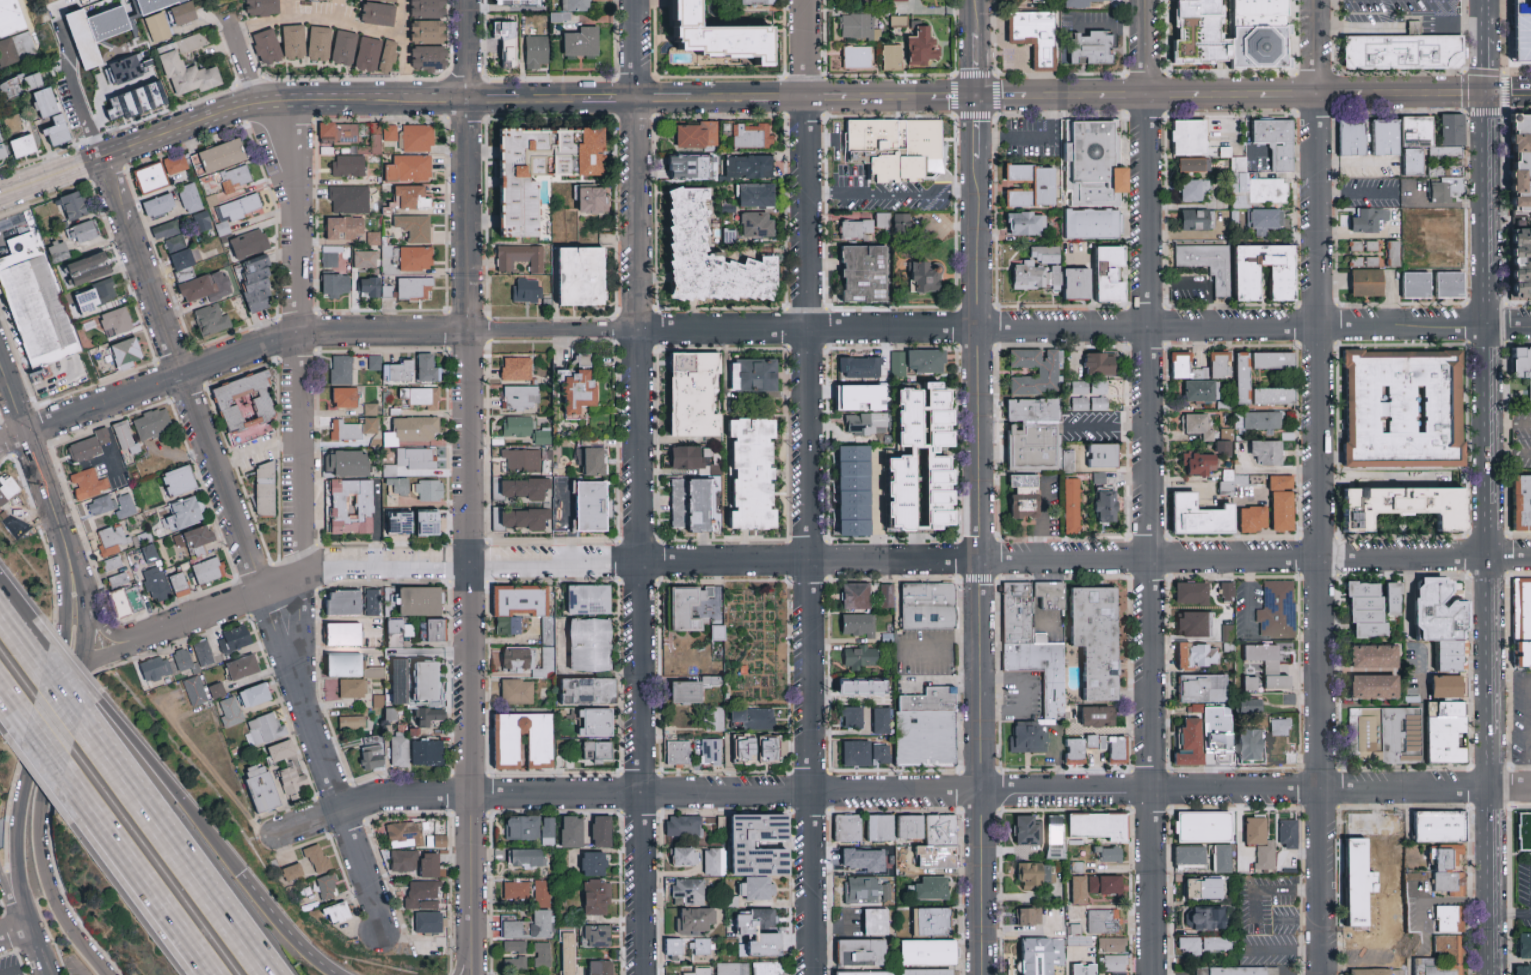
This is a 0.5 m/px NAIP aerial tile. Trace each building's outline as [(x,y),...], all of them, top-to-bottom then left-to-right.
[(1,39),(0,39),(0,0),(19,0),(29,28),(1,39)] [(246,17),(279,14),(278,0),(245,0),(246,17)] [(443,19),(443,0),(409,0),(409,19),(443,19)] [(590,0),(562,0),(562,14),(551,14),(551,22),(568,22),(568,12),(590,11),(590,0)] [(697,0),(669,0),(669,41),(675,41),(675,50),(698,50),(698,57),(753,57),(753,64),(769,64),(769,29),(697,29),(697,0)] [(1090,1),(1110,1),(1110,0),(1063,0),(1063,9),(1090,9),(1090,1)] [(1229,63),(1229,67),(1287,68),(1288,0),(1230,0),(1230,38),(1220,38),(1220,0),(1172,0),(1172,63),(1229,63)] [(1513,62),(1530,62),(1530,0),(1512,0),(1513,62)] [(175,27),(197,18),(189,1),(168,10),(175,27)] [(893,13),(906,13),(906,1),(893,1),(893,13)] [(361,26),(394,26),(394,5),(361,5),(361,26)] [(1055,68),(1035,68),(1035,38),(1009,39),(1009,8),(1054,7),(1055,68)] [(143,19),(153,44),(172,37),(162,12),(143,19)] [(879,40),(879,28),(871,28),(871,15),(840,15),(840,40),(879,40)] [(890,34),(907,34),(907,17),(890,17),(890,34)] [(910,58),(910,41),(906,41),(906,33),(916,33),(916,18),(931,18),(931,31),(937,31),(937,57),(910,58)] [(443,21),(409,21),(409,44),(443,44),(443,21)] [(500,69),(515,69),(515,21),(492,21),(492,40),(500,40),(500,69)] [(282,58),(304,58),(304,26),(282,26),(282,58)] [(597,27),(575,27),(575,32),(562,32),(562,56),(597,56),(597,27)] [(281,60),(273,28),(251,34),(260,66),(281,60)] [(328,60),(328,28),(309,28),(309,60),(328,60)] [(38,53),(29,29),(0,40),(0,67),(38,53)] [(1070,64),(1069,30),(1113,29),(1114,63),(1070,64)] [(351,66),(356,34),(335,30),(330,63),(351,66)] [(222,83),(216,65),(196,72),(194,66),(183,70),(178,54),(204,45),(200,34),(156,48),(173,99),(222,83)] [(1346,67),(1345,34),(1467,34),(1467,67),(1346,67)] [(524,36),(524,70),(538,70),(538,64),(547,64),(547,36),(524,36)] [(361,38),(354,69),(373,74),(381,43),(361,38)] [(386,42),(377,73),(388,76),(396,45),(386,42)] [(871,69),(871,46),(842,46),(842,69),(871,69)] [(882,46),(882,71),(901,71),(901,46),(882,46)] [(410,71),(445,71),(445,48),(410,48),(410,71)] [(102,64),(110,87),(146,74),(137,51),(102,64)] [(1,101),(43,87),(37,71),(0,84),(0,98),(1,101)] [(39,120),(50,116),(54,127),(43,130),(49,148),(70,141),(51,87),(30,94),(39,120)] [(112,100),(114,108),(108,110),(112,123),(141,113),(134,93),(112,100)] [(1435,146),(1403,147),(1404,114),(1434,113),(1435,146)] [(1442,144),(1465,145),(1466,113),(1443,113),(1442,144)] [(1509,115),(1509,212),(1530,212),(1530,115),(1509,115)] [(1399,151),(1375,152),(1376,117),(1398,116),(1401,116),(1401,151),(1399,151)] [(947,168),(947,171),(929,171),(930,181),(914,181),(910,181),(910,179),(873,178),(873,169),(874,150),(853,150),(848,150),(848,117),(853,117),(913,117),(941,117),(942,156),(947,156),(947,168)] [(1368,152),(1342,152),(1342,117),(1367,117),(1368,152)] [(1170,120),(1170,155),(1206,155),(1206,120),(1170,120)] [(1292,120),(1248,120),(1248,144),(1269,144),(1269,174),(1260,174),(1260,173),(1245,173),(1245,157),(1231,157),(1231,174),(1244,173),(1244,195),(1235,195),(1235,204),(1286,204),(1286,173),(1292,173),(1292,120)] [(1063,122),(1065,207),(1119,206),(1119,193),(1124,192),(1124,167),(1119,167),(1118,121),(1063,122)] [(717,149),(717,122),(675,122),(675,149),(717,149)] [(319,144),(357,144),(357,132),(364,132),(364,124),(319,124),(319,144)] [(355,147),(355,154),(381,153),(380,124),(369,124),(369,147),(355,147)] [(772,124),(732,124),(732,149),(772,149),(772,124)] [(382,126),(382,142),(396,141),(396,126),(382,126)] [(402,126),(402,153),(429,153),(429,146),(433,146),(433,126),(402,126)] [(499,131),(499,220),(498,220),(498,232),(500,232),(500,239),(538,239),(537,178),(576,177),(576,178),(603,177),(603,129),(580,129),(580,132),(565,132),(564,129),(556,130),(556,132),(522,133),(522,130),(499,131)] [(36,152),(31,135),(8,142),(13,159),(36,152)] [(197,154),(205,174),(245,159),(238,139),(197,154)] [(1425,164),(1425,174),(1406,174),(1406,164),(1407,148),(1424,147),(1425,164)] [(167,175),(188,169),(184,155),(163,161),(167,175)] [(392,155),(392,165),(383,165),(383,183),(397,183),(397,182),(412,182),(412,183),(416,183),(418,182),(431,182),(431,155),(392,155)] [(331,177),(365,177),(365,156),(331,156),(331,177)] [(668,156),(668,179),(710,179),(710,156),(668,156)] [(726,156),(726,179),(772,179),(772,156),(726,156)] [(1209,159),(1176,159),(1176,173),(1209,173),(1209,159)] [(168,186),(160,163),(132,173),(140,196),(168,186)] [(1465,164),(1464,193),(1460,193),(1450,192),(1449,202),(1431,202),(1432,165),(1459,164),(1465,164)] [(218,174),(224,193),(252,184),(246,165),(218,174)] [(1004,208),(1053,207),(1053,165),(1004,165),(1004,182),(1031,182),(1031,191),(1004,191),(1004,208)] [(1205,192),(1204,201),(1183,201),(1182,180),(1212,181),(1212,192),(1205,192)] [(187,213),(202,208),(193,183),(178,188),(187,213)] [(773,184),(737,184),(737,208),(773,208),(773,184)] [(369,186),(330,186),(330,214),(369,214),(369,186)] [(392,187),(392,197),(399,197),(398,210),(430,211),(431,200),(422,200),(422,187),(392,187)] [(578,189),(579,214),(583,214),(585,215),(601,214),(602,213),(607,212),(607,198),(607,197),(604,197),(604,188),(597,188),(597,189),(590,189),(589,188),(583,189),(578,189)] [(668,188),(668,298),(774,299),(775,257),(759,257),(759,260),(743,260),(743,263),(723,262),(723,253),(706,253),(706,189),(668,188)] [(58,197),(65,222),(91,215),(84,190),(58,197)] [(141,203),(147,218),(176,209),(170,193),(141,203)] [(218,206),(223,223),(262,212),(257,194),(218,206)] [(1461,235),(1463,250),(1460,250),(1417,250),(1417,260),(1404,260),(1403,225),(1403,208),(1460,206),(1465,206),(1465,225),(1465,235),(1461,235)] [(1216,230),(1183,230),(1183,227),(1182,207),(1216,208),(1216,227),(1216,230)] [(1281,229),(1281,209),(1245,209),(1245,229),(1281,229)] [(1350,209),(1350,233),(1379,233),(1379,223),(1387,223),(1387,209),(1350,209)] [(198,231),(212,228),(208,210),(194,213),(198,231)] [(1063,239),(1119,239),(1119,210),(1063,210),(1063,239)] [(1044,235),(1044,212),(1006,212),(1006,235),(1044,235)] [(773,237),(773,213),(740,213),(740,237),(773,237)] [(875,229),(890,229),(890,214),(875,214),(875,229)] [(909,214),(893,214),(893,227),(909,227),(909,214)] [(394,217),(394,228),(403,228),(403,231),(409,231),(409,244),(429,244),(433,243),(433,229),(428,227),(428,217),(394,217)] [(12,226),(9,218),(0,221),(0,231),(12,226)] [(362,241),(362,218),(325,218),(325,241),(362,241)] [(71,246),(98,236),(93,220),(65,230),(71,246)] [(174,272),(195,265),(189,246),(186,247),(178,220),(151,228),(155,241),(164,239),(174,272)] [(872,221),(839,221),(839,239),(872,239),(872,221)] [(1510,227),(1510,299),(1530,299),(1530,227),(1510,227)] [(32,370),(83,351),(38,228),(6,240),(11,254),(0,258),(0,283),(32,370)] [(229,240),(235,261),(270,249),(263,229),(229,240)] [(366,232),(367,245),(379,244),(378,232),(366,232)] [(69,257),(63,241),(46,247),(52,264),(69,257)] [(1399,241),(1387,241),(1387,267),(1399,267),(1399,241)] [(1232,245),(1232,288),(1232,296),(1218,296),(1216,296),(1215,288),(1214,264),(1177,265),(1177,245),(1218,245),(1232,245)] [(496,252),(496,258),(498,258),(497,272),(511,272),(512,263),(530,262),(529,266),(527,267),(527,272),(529,272),(542,274),(543,247),(537,247),(530,247),(497,246),(496,252)] [(839,246),(839,303),(885,303),(885,246),(839,246)] [(1293,301),(1293,246),(1232,246),(1233,301),(1257,301),(1257,267),(1268,267),(1268,301),(1293,301)] [(344,255),(344,247),(322,247),(322,268),(337,268),(337,255),(344,255)] [(432,247),(399,247),(399,272),(432,272),(432,247)] [(1011,290),(1061,290),(1061,300),(1088,300),(1088,268),(1059,269),(1059,247),(1029,247),(1029,260),(1011,260),(1011,290)] [(1095,302),(1121,302),(1121,282),(1113,282),(1113,267),(1122,267),(1122,247),(1094,247),(1094,266),(1103,266),(1103,274),(1095,274),(1095,302)] [(557,250),(558,308),(603,307),(603,249),(557,250)] [(353,268),(377,268),(377,251),(353,251),(353,268)] [(71,286),(111,274),(104,252),(65,265),(71,286)] [(242,295),(250,314),(269,307),(263,290),(270,288),(267,281),(270,280),(266,270),(271,268),(267,258),(243,267),(246,275),(244,276),(248,286),(245,287),(247,293),(242,295)] [(929,271),(929,277),(935,277),(935,289),(912,290),(912,270),(900,270),(900,258),(926,258),(926,269),(929,271)] [(1381,268),(1378,268),(1378,258),(1349,258),(1349,297),(1381,297),(1381,268)] [(178,283),(184,303),(207,297),(208,301),(232,295),(225,270),(178,283)] [(1434,297),(1404,297),(1404,286),(1404,270),(1433,270),(1433,286),(1434,297)] [(1461,297),(1439,297),(1439,286),(1438,271),(1460,270),(1466,270),(1466,286),(1466,297),(1461,297)] [(349,296),(349,274),(322,274),(322,296),(349,296)] [(381,288),(381,278),(359,278),(359,298),(391,298),(391,288),(381,288)] [(432,301),(432,278),(397,278),(397,301),(432,301)] [(512,287),(512,302),(528,302),(528,304),(536,304),(536,299),(540,299),(542,288),(537,288),(537,281),(526,281),(526,278),(517,279),(517,280),(515,280),(515,287),(512,287)] [(118,298),(112,279),(96,284),(103,303),(118,298)] [(73,296),(81,317),(101,310),(93,288),(73,296)] [(193,312),(201,338),(231,329),(223,303),(193,312)] [(106,336),(113,333),(114,336),(132,329),(124,307),(99,316),(106,336)] [(117,372),(144,362),(134,337),(108,347),(117,372)] [(1522,344),(1530,344),(1530,376),(1522,376),(1515,376),(1515,346),(1515,344),(1522,344)] [(1105,350),(1104,354),(1116,354),(1115,374),(1098,375),(1088,375),(1088,365),(1085,365),(1084,350),(1097,349),(1105,349),(1105,350)] [(1009,377),(1009,395),(1059,394),(1059,350),(1009,350),(1009,369),(1036,369),(1036,377),(1009,377)] [(1456,351),(1335,351),(1335,464),(1456,464),(1456,351)] [(666,353),(666,437),(721,437),(720,413),(717,413),(717,352),(666,353)] [(1228,378),(1228,353),(1208,353),(1208,377),(1196,377),(1196,371),(1190,371),(1190,352),(1170,352),(1170,379),(1228,378)] [(889,353),(889,377),(945,377),(945,353),(889,353)] [(1233,405),(1247,405),(1247,353),(1233,353),(1233,405)] [(1293,369),(1293,353),(1250,353),(1250,369),(1293,369)] [(437,382),(437,354),(416,354),(416,382),(437,382)] [(330,385),(353,385),(353,356),(330,356),(330,385)] [(382,381),(413,381),(413,362),(381,363),(380,356),(368,356),(368,370),(382,370),(382,381)] [(531,358),(501,357),(501,381),(531,381),(531,358)] [(594,407),(592,358),(579,358),(579,370),(562,371),(563,418),(582,417),(581,407),(594,407)] [(775,358),(730,358),(730,393),(775,393),(775,358)] [(879,358),(838,358),(838,382),(879,382),(879,358)] [(228,435),(276,417),(264,385),(270,382),(265,369),(211,389),(228,435)] [(1070,381),(1070,411),(1087,411),(1087,381),(1070,381)] [(1105,394),(1105,381),(1090,381),(1090,394),(1105,394)] [(1184,402),(1215,402),(1215,381),(1184,381),(1184,402)] [(885,459),(887,534),(952,532),(949,393),(943,394),(943,385),(920,385),(921,393),(895,393),(896,448),(907,448),(907,459),(885,459)] [(835,386),(834,416),(846,416),(846,436),(879,436),(879,430),(886,431),(886,387),(835,386)] [(538,387),(503,387),(503,411),(538,411),(538,387)] [(358,408),(358,388),(332,389),(332,408),(358,408)] [(438,409),(438,389),(399,389),(399,399),(408,399),(408,409),(438,409)] [(1294,405),(1294,389),(1250,389),(1250,405),(1294,405)] [(1105,397),(1090,397),(1090,411),(1105,411),(1105,397)] [(1042,472),(1013,473),(1012,413),(1012,400),(1041,399),(1065,399),(1066,471),(1042,472)] [(376,415),(376,405),(366,405),(366,415),(376,415)] [(132,420),(140,442),(173,430),(165,408),(132,420)] [(1242,430),(1280,430),(1280,413),(1242,413),(1242,430)] [(1210,414),(1181,414),(1181,433),(1200,433),(1200,442),(1210,442),(1210,414)] [(438,417),(391,417),(391,442),(438,442),(438,417)] [(531,417),(501,417),(501,437),(534,437),(534,445),(550,445),(550,429),(531,429),(531,417)] [(772,530),(773,419),(727,418),(727,438),(730,438),(729,530),(772,530)] [(111,424),(121,452),(127,450),(129,454),(141,450),(138,443),(134,444),(125,419),(111,424)] [(363,441),(363,434),(378,434),(378,419),(331,419),(331,441),(363,441)] [(1233,428),(1221,428),(1221,440),(1217,439),(1216,456),(1233,457),(1233,428)] [(73,465),(102,454),(99,446),(110,442),(106,430),(65,446),(73,465)] [(1282,439),(1283,465),(1252,465),(1251,439),(1282,439)] [(605,440),(583,440),(583,476),(605,476),(605,440)] [(869,446),(835,446),(835,536),(869,536),(869,446)] [(671,447),(671,471),(704,471),(704,447),(671,447)] [(1115,447),(1115,469),(1088,469),(1088,447),(1115,447)] [(436,449),(395,449),(395,465),(383,465),(383,486),(391,486),(391,496),(408,496),(408,479),(395,479),(395,470),(436,470),(436,449)] [(540,450),(501,450),(501,473),(540,473),(540,450)] [(1063,472),(1075,472),(1075,450),(1064,450),(1063,472)] [(367,452),(323,452),(323,477),(367,477),(367,452)] [(1189,458),(1189,474),(1202,474),(1203,476),(1210,476),(1209,470),(1217,470),(1217,454),(1192,455),(1192,458),(1189,458)] [(12,542),(38,533),(10,458),(0,468),(0,522),(12,542)] [(274,516),(274,463),(255,463),(255,516),(274,516)] [(168,498),(196,489),(188,465),(160,475),(168,498)] [(97,479),(92,467),(67,477),(78,502),(110,489),(104,476),(97,479)] [(1222,495),(1235,495),(1235,484),(1244,485),(1245,476),(1234,475),(1234,469),(1222,469),(1222,495)] [(1106,472),(1093,471),(1093,482),(1106,483),(1106,472)] [(1038,473),(1039,515),(1038,515),(1011,515),(1012,474),(1038,473)] [(1270,475),(1270,532),(1292,532),(1292,475),(1270,475)] [(1516,478),(1530,478),(1530,530),(1517,530),(1516,478)] [(550,489),(550,479),(499,479),(499,499),(544,499),(544,489),(550,489)] [(710,520),(711,479),(671,479),(670,532),(714,532),(714,520),(710,520)] [(1064,534),(1079,534),(1079,479),(1064,479),(1064,534)] [(372,480),(328,481),(328,535),(372,534),(372,480)] [(415,481),(415,501),(442,501),(442,481),(415,481)] [(605,482),(573,482),(573,532),(605,532),(605,482)] [(1094,523),(1115,523),(1115,488),(1094,488),(1094,523)] [(1373,514),(1434,514),(1434,532),(1464,532),(1464,489),(1341,488),(1341,532),(1373,532),(1373,514)] [(1171,534),(1232,534),(1232,504),(1220,504),(1220,510),(1195,510),(1195,493),(1171,493),(1171,534)] [(86,503),(91,518),(114,510),(118,520),(137,513),(130,494),(114,500),(111,494),(86,503)] [(162,519),(166,532),(205,521),(197,496),(168,504),(172,516),(162,519)] [(1266,532),(1266,506),(1239,506),(1239,532),(1266,532)] [(547,530),(547,510),(494,510),(493,530),(547,530)] [(437,536),(437,512),(415,512),(415,536),(437,536)] [(410,513),(386,513),(386,534),(410,534),(410,513)] [(193,558),(206,552),(203,545),(215,539),(207,523),(182,535),(193,558)] [(94,533),(103,556),(130,546),(121,524),(94,533)] [(141,548),(147,564),(158,560),(153,544),(141,548)] [(122,567),(119,556),(102,561),(105,572),(122,567)] [(191,566),(198,586),(224,577),(218,557),(191,566)] [(171,596),(160,566),(141,573),(152,603),(171,596)] [(174,598),(189,594),(183,572),(169,576),(174,598)] [(128,582),(124,573),(107,580),(111,590),(128,582)] [(1447,573),(1447,577),(1452,577),(1453,597),(1470,597),(1470,630),(1464,630),(1464,640),(1421,640),(1421,625),(1416,621),(1415,573),(1447,573)] [(1530,667),(1530,579),(1512,579),(1512,667),(1530,667)] [(1034,598),(1034,644),(1004,644),(1005,594),(1005,582),(1034,583),(1034,594),(1034,598)] [(1065,594),(1065,609),(1042,610),(1042,598),(1039,598),(1034,598),(1034,594),(1034,583),(1039,583),(1064,582),(1065,594)] [(1174,582),(1174,604),(1208,604),(1208,582),(1174,582)] [(1220,602),(1233,602),(1233,582),(1220,582),(1220,602)] [(1295,592),(1297,639),(1282,639),(1261,638),(1261,610),(1265,610),(1265,592),(1266,582),(1281,582),(1295,582),(1295,592)] [(1383,637),(1382,582),(1347,583),(1348,638),(1383,637)] [(918,631),(898,632),(899,595),(899,583),(918,583),(956,583),(956,595),(956,630),(918,631)] [(1383,615),(1398,615),(1398,583),(1383,583),(1383,615)] [(117,619),(144,610),(136,584),(109,593),(117,619)] [(869,584),(841,584),(841,610),(869,610),(869,584)] [(880,608),(893,608),(893,584),(880,584),(880,608)] [(609,585),(566,585),(566,615),(609,615),(609,585)] [(543,617),(543,641),(554,641),(554,618),(548,618),(548,586),(493,586),(493,635),(521,635),(521,617),(543,617)] [(442,588),(397,588),(397,616),(442,616),(442,588)] [(671,588),(671,631),(701,631),(701,619),(690,619),(690,606),(698,606),(698,598),(712,598),(712,588),(671,588)] [(379,616),(379,589),(364,589),(364,616),(379,616)] [(361,590),(324,590),(324,615),(361,615),(361,590)] [(1075,591),(1076,646),(1087,646),(1088,702),(1122,702),(1121,590),(1075,591)] [(1211,612),(1176,612),(1176,637),(1211,637),(1211,612)] [(874,614),(841,614),(841,637),(874,637),(874,614)] [(444,619),(424,619),(424,643),(444,643),(444,619)] [(567,672),(611,672),(611,619),(567,619),(567,672)] [(386,635),(411,635),(411,621),(386,621),(386,635)] [(359,623),(325,623),(325,646),(359,646),(359,623)] [(223,656),(251,645),(243,625),(215,636),(223,656)] [(1230,642),(1231,626),(1223,626),(1223,642),(1230,642)] [(724,641),(724,627),(711,627),(711,641),(724,641)] [(192,643),(201,667),(215,662),(206,638),(192,643)] [(1177,668),(1217,668),(1217,651),(1208,651),(1208,643),(1177,643),(1177,668)] [(1242,661),(1264,661),(1264,674),(1263,674),(1263,690),(1289,690),(1289,676),(1278,676),(1278,645),(1242,645),(1242,661)] [(1396,645),(1348,645),(1348,669),(1396,669),(1396,645)] [(1466,673),(1438,673),(1438,645),(1466,645),(1466,673)] [(172,651),(179,671),(189,668),(191,673),(198,671),(196,663),(192,664),(186,646),(172,651)] [(554,677),(554,647),(542,647),(542,677),(554,677)] [(877,647),(843,647),(843,666),(877,666),(877,647)] [(1001,647),(1059,647),(1060,723),(1042,722),(1042,674),(1001,674),(1001,647)] [(534,671),(534,649),(499,649),(499,671),(534,671)] [(145,683),(172,673),(165,654),(138,664),(145,683)] [(259,670),(253,654),(224,665),(231,682),(259,670)] [(363,655),(325,655),(325,676),(382,677),(382,668),(363,668),(363,655)] [(438,704),(439,661),(391,660),(391,704),(438,704)] [(1177,703),(1225,703),(1225,675),(1177,675),(1177,703)] [(1464,697),(1435,698),(1435,676),(1464,675),(1464,697)] [(207,701),(199,676),(183,682),(191,707),(207,701)] [(1396,676),(1349,676),(1349,699),(1396,699),(1396,676)] [(670,682),(670,705),(700,704),(700,684),(720,684),(720,677),(701,677),(701,682),(670,682)] [(1256,690),(1256,678),(1242,677),(1242,690),(1256,690)] [(614,678),(559,678),(559,705),(614,705),(614,678)] [(885,697),(885,678),(836,678),(836,697),(885,697)] [(339,698),(364,698),(364,680),(339,680),(339,698)] [(533,680),(500,680),(500,703),(533,703),(533,680)] [(207,687),(212,698),(224,693),(219,682),(207,687)] [(243,710),(271,699),(264,682),(237,694),(243,710)] [(957,686),(958,712),(919,712),(900,712),(899,695),(919,695),(926,695),(927,687),(957,686)] [(373,706),(384,707),(385,694),(374,694),(373,706)] [(226,728),(243,721),(234,697),(216,703),(226,728)] [(1259,699),(1238,699),(1238,713),(1259,713),(1259,699)] [(1430,764),(1429,704),(1469,703),(1470,763),(1430,764)] [(1101,726),(1083,727),(1082,715),(1082,705),(1100,706),(1113,706),(1113,715),(1114,726),(1101,726)] [(1384,763),(1384,758),(1351,758),(1351,706),(1424,707),(1424,764),(1384,763)] [(398,720),(398,708),(386,707),(386,720),(398,720)] [(723,732),(723,707),(705,708),(705,732),(723,732)] [(862,707),(839,707),(839,729),(862,729),(862,707)] [(872,708),(872,734),(888,734),(888,708),(872,708)] [(416,725),(444,725),(444,709),(416,709),(416,725)] [(611,709),(577,709),(577,736),(611,736),(611,709)] [(740,729),(773,729),(773,709),(730,709),(730,721),(740,721),(740,729)] [(245,735),(249,747),(285,736),(278,712),(246,721),(250,734),(245,735)] [(956,716),(957,766),(919,765),(897,765),(897,717),(897,713),(919,713),(956,713),(956,716)] [(493,770),(518,770),(518,734),(527,734),(527,770),(553,770),(553,714),(493,714),(493,770)] [(365,730),(364,716),(339,717),(339,730),(365,730)] [(1181,750),(1173,750),(1173,766),(1202,766),(1202,719),(1181,719),(1181,750)] [(1231,762),(1231,721),(1214,721),(1214,762),(1231,762)] [(1040,756),(1010,756),(1009,726),(1040,726),(1047,726),(1047,756),(1040,756)] [(1284,726),(1272,726),(1272,735),(1283,735),(1284,726)] [(1237,764),(1261,764),(1261,729),(1237,729),(1237,764)] [(407,734),(391,734),(391,767),(407,767),(407,734)] [(754,736),(734,736),(734,764),(754,764),(754,736)] [(778,764),(777,736),(758,736),(758,764),(778,764)] [(1126,764),(1126,736),(1085,736),(1085,748),(1107,748),(1107,764),(1126,764)] [(271,764),(296,755),(291,739),(265,748),(271,764)] [(720,739),(700,739),(700,766),(720,766),(720,739)] [(1064,739),(1064,766),(1083,766),(1083,739),(1064,739)] [(411,766),(443,766),(443,741),(411,741),(411,766)] [(663,768),(689,768),(689,741),(663,741),(663,768)] [(841,741),(841,766),(869,766),(869,741),(841,741)] [(611,762),(611,742),(582,742),(582,762),(611,762)] [(888,764),(888,742),(872,742),(872,764),(888,764)] [(384,770),(384,746),(361,746),(361,770),(384,770)] [(243,770),(254,814),(279,808),(267,763),(243,770)] [(305,773),(297,775),(295,767),(278,772),(285,795),(309,787),(305,773)] [(1468,834),(1468,842),(1465,842),(1418,842),(1418,834),(1418,811),(1465,811),(1468,811),(1468,834)] [(1230,813),(1173,813),(1173,842),(1230,842),(1230,813)] [(1404,947),(1351,948),(1351,896),(1351,835),(1351,814),(1403,813),(1403,834),(1404,895),(1404,947)] [(1127,814),(1067,814),(1067,844),(1083,844),(1083,838),(1107,838),(1107,842),(1127,842),(1127,814)] [(1526,814),(1530,814),(1530,851),(1526,851),(1521,851),(1521,833),(1520,814),(1526,814)] [(786,875),(786,848),(753,848),(753,842),(786,842),(786,815),(729,815),(729,875),(786,875)] [(957,838),(957,846),(928,846),(928,838),(928,815),(957,816),(957,838)] [(581,816),(560,816),(560,848),(581,848),(581,816)] [(591,847),(610,847),(610,816),(591,816),(591,847)] [(702,837),(702,816),(664,816),(664,837),(702,837)] [(860,816),(833,816),(833,842),(860,842),(860,816)] [(892,816),(866,816),(866,842),(892,842),(892,816)] [(922,839),(922,816),(896,816),(896,839),(922,839)] [(503,841),(540,841),(540,846),(553,846),(553,817),(503,817),(503,841)] [(1047,817),(1046,846),(1043,861),(1064,861),(1064,817),(1047,817)] [(1016,819),(1016,847),(1043,846),(1042,822),(1034,822),(1034,818),(1016,819)] [(1264,844),(1264,818),(1245,818),(1245,844),(1264,844)] [(1278,820),(1278,850),(1294,850),(1294,820),(1278,820)] [(422,846),(422,824),(386,824),(386,846),(422,846)] [(446,836),(433,836),(433,848),(446,848),(446,836)] [(281,868),(285,883),(330,870),(323,843),(302,849),(305,861),(281,868)] [(1173,865),(1204,865),(1204,846),(1173,846),(1173,865)] [(1212,846),(1212,873),(1230,873),(1230,846),(1212,846)] [(1273,846),(1255,846),(1255,869),(1273,869),(1273,846)] [(1120,863),(1120,847),(1095,847),(1095,863),(1120,863)] [(696,866),(696,848),(669,848),(669,866),(696,866)] [(724,876),(724,848),(703,848),(703,876),(724,876)] [(956,849),(956,868),(925,868),(925,848),(956,849)] [(1457,848),(1456,873),(1466,873),(1467,873),(1467,895),(1467,897),(1466,897),(1449,897),(1450,895),(1450,892),(1433,893),(1433,848),(1457,848)] [(545,866),(545,849),(509,849),(509,866),(545,866)] [(883,871),(883,850),(840,849),(840,870),(883,871)] [(390,871),(416,871),(416,851),(390,851),(390,871)] [(438,853),(420,853),(420,878),(438,878),(438,853)] [(605,876),(605,853),(581,853),(581,876),(605,876)] [(1017,865),(1017,882),(1021,882),(1021,891),(1039,891),(1039,885),(1053,885),(1053,865),(1017,865)] [(322,901),(340,895),(334,874),(315,879),(322,901)] [(1088,894),(1121,894),(1121,876),(1088,876),(1088,894)] [(1222,900),(1222,876),(1184,876),(1184,900),(1222,900)] [(947,877),(913,877),(913,900),(947,900),(947,877)] [(1085,877),(1071,877),(1071,904),(1085,904),(1085,877)] [(671,879),(671,905),(703,905),(703,879),(671,879)] [(737,879),(737,900),(773,900),(773,879),(737,879)] [(844,879),(844,902),(879,902),(879,879),(844,879)] [(406,908),(438,908),(438,881),(406,881),(406,908)] [(534,904),(550,904),(550,881),(534,881),(534,904)] [(583,881),(583,916),(609,916),(609,881),(583,881)] [(501,900),(528,900),(528,882),(501,882),(501,900)] [(350,919),(346,902),(323,908),(326,924),(350,919)] [(949,936),(949,908),(910,908),(910,936),(949,936)] [(1041,926),(1041,908),(1015,908),(1015,926),(1041,926)] [(1466,934),(1437,936),(1436,908),(1466,908),(1468,908),(1467,934),(1466,934)] [(713,909),(675,909),(675,935),(706,935),(706,924),(713,924),(713,909)] [(887,909),(863,909),(863,936),(887,936),(887,909)] [(1184,909),(1184,930),(1223,930),(1223,909),(1184,909)] [(532,910),(532,921),(501,922),(501,939),(552,938),(551,910),(532,910)] [(773,910),(742,910),(742,927),(773,927),(773,910)] [(1118,933),(1118,910),(1087,910),(1087,933),(1118,933)] [(441,913),(415,913),(415,933),(441,933),(441,913)] [(610,947),(610,926),(583,926),(583,947),(610,947)] [(575,933),(560,933),(560,974),(575,974),(575,933)] [(1516,959),(1530,959),(1530,934),(1516,934),(1516,959)] [(1089,936),(1069,936),(1069,945),(1089,945),(1089,936)] [(1051,965),(1064,965),(1064,938),(1020,937),(1019,974),(1051,974),(1051,965)] [(1228,937),(1201,937),(1201,951),(1228,951),(1228,937)] [(1466,956),(1465,974),(1416,974),(1416,960),(1437,960),(1437,956),(1437,937),(1466,937),(1466,956)] [(1098,953),(1125,952),(1125,938),(1097,938),(1098,953)] [(1198,938),(1177,938),(1177,955),(1198,955),(1198,938)] [(682,957),(682,939),(665,939),(665,957),(682,957)] [(690,939),(690,955),(710,955),(710,939),(690,939)] [(835,966),(883,966),(883,939),(835,939),(835,966)] [(898,940),(899,965),(954,965),(954,940),(898,940)] [(503,968),(526,968),(526,941),(503,941),(503,968)] [(551,943),(535,943),(535,968),(551,968),(551,943)] [(1111,972),(1111,974),(1126,974),(1126,956),(1098,956),(1098,972),(1111,972)] [(611,961),(588,961),(588,974),(611,974),(611,961)] [(748,963),(716,963),(716,974),(748,974),(748,963)] [(752,974),(779,974),(779,963),(752,963),(752,974)] [(1071,965),(1071,974),(1094,974),(1094,965),(1071,965)] [(1513,965),(1513,974),(1530,974),(1530,965),(1513,965)] [(694,966),(694,972),(684,971),(683,974),(711,974),(711,967),(694,966)] [(1195,966),(1195,974),(1278,974),(1278,966),(1195,966)] [(953,967),(902,968),(902,974),(953,974),(953,967)] [(1351,974),(1392,974),(1392,967),(1351,968),(1351,974)]
